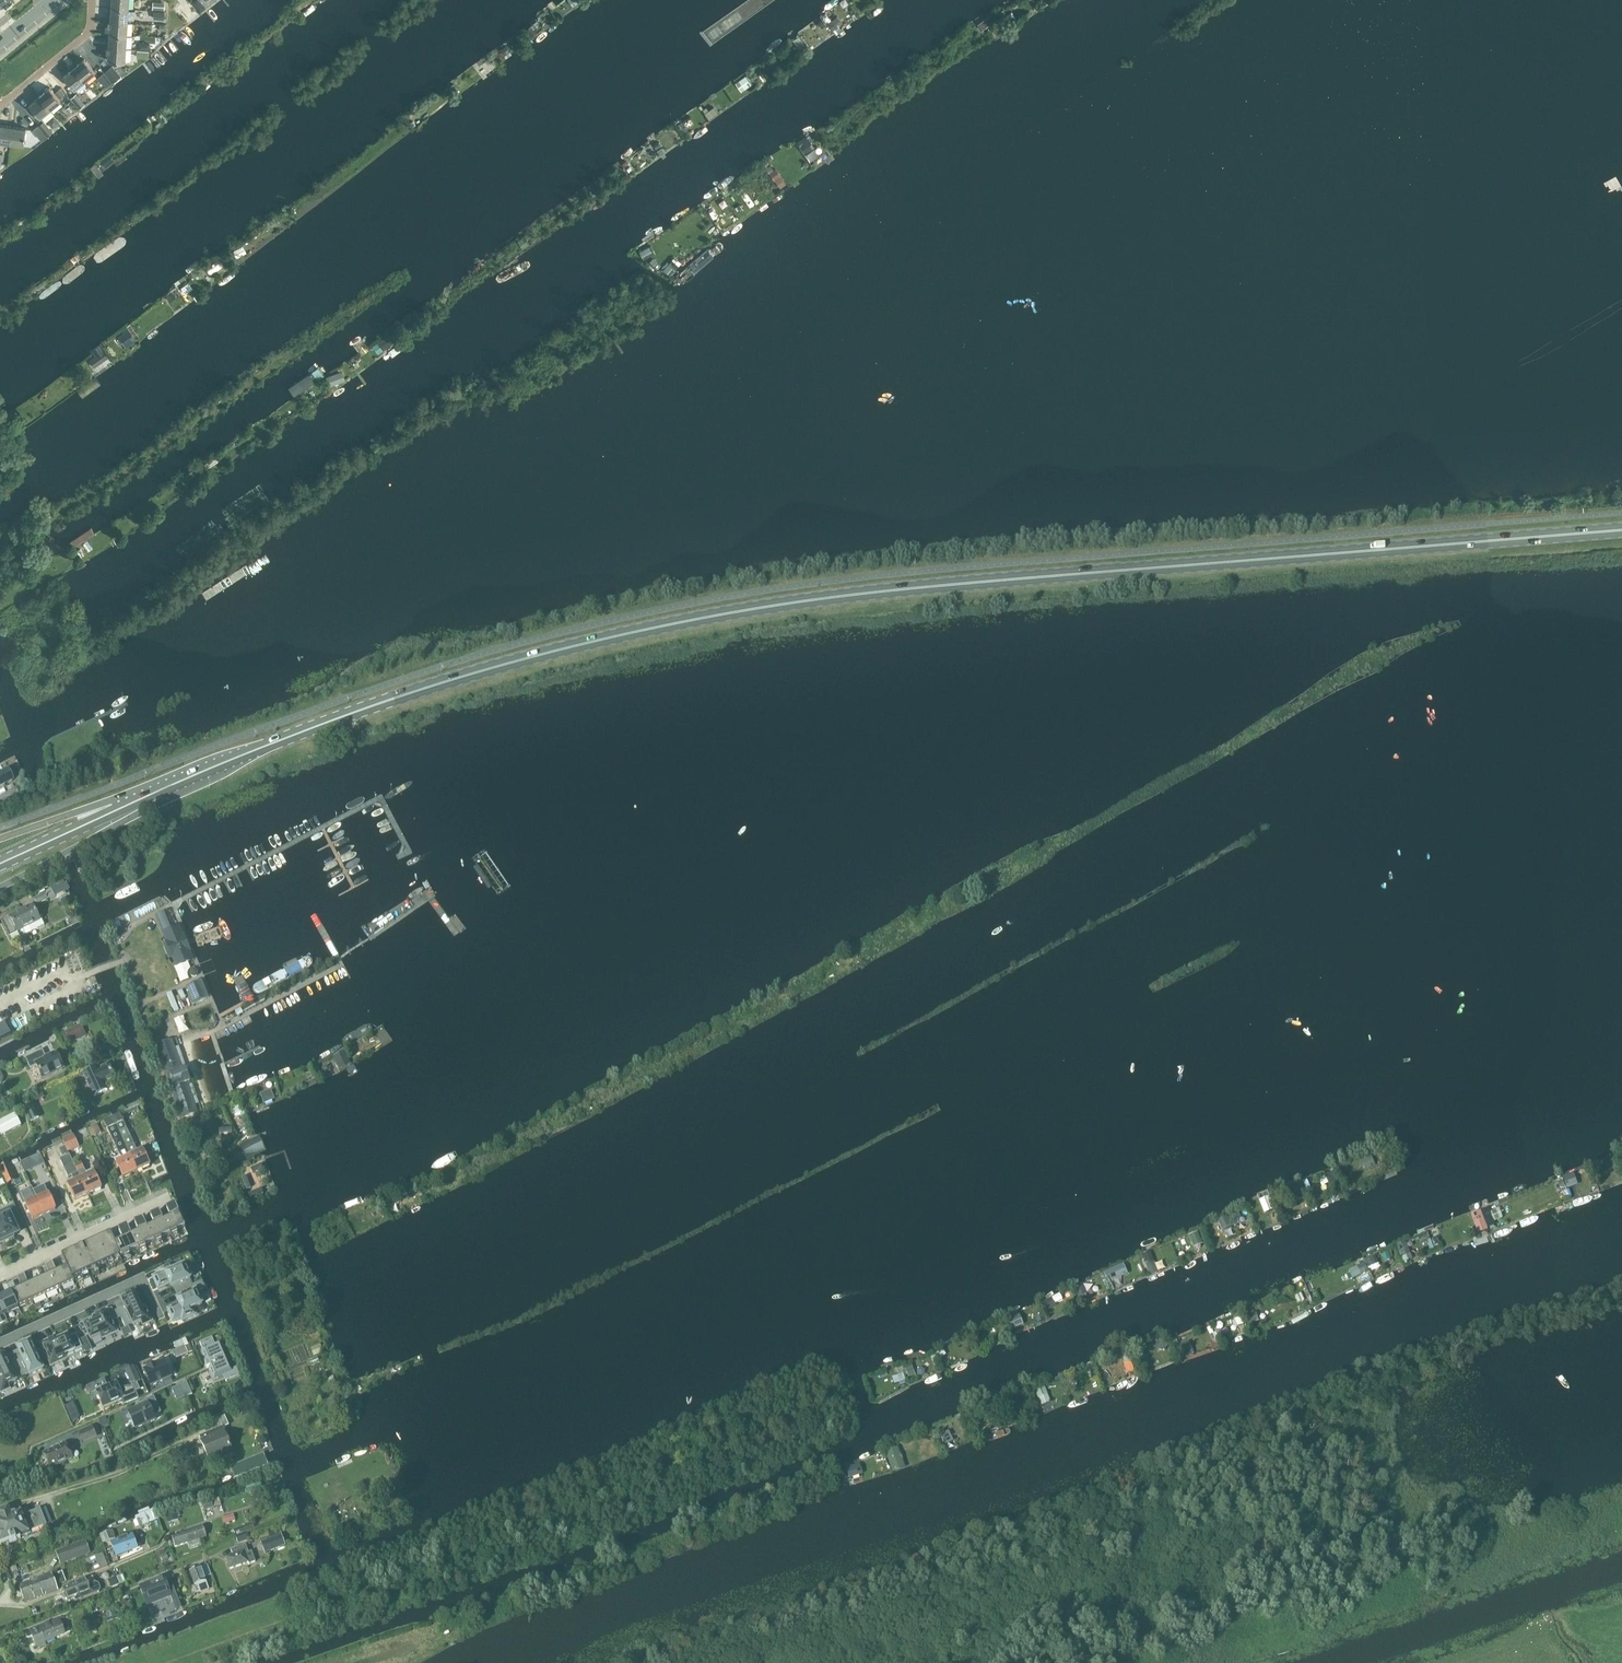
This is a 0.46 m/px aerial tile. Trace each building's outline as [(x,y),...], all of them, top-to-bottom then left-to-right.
[(112,7),(129,8),(129,0),(112,0),(112,7)] [(165,1),(154,0),(153,9),(165,9),(165,1)] [(129,8),(112,7),(111,20),(128,21),(129,8)] [(128,21),(111,20),(110,33),(127,34),(128,21)] [(834,20),(829,23),(836,34),(842,31),(834,20)] [(985,20),(979,24),(982,28),(988,25),(985,20)] [(532,25),(527,30),(531,35),(536,30),(532,25)] [(523,32),(516,37),(519,41),(526,36),(523,32)] [(127,34),(110,33),(109,46),(126,47),(127,34)] [(799,36),(794,40),(797,46),(803,42),(799,36)] [(126,47),(109,46),(108,60),(125,61),(126,47)] [(506,46),(501,49),(506,58),(511,54),(506,46)] [(74,67),(85,80),(95,71),(84,58),(74,67)] [(85,80),(74,67),(64,75),(74,88),(85,80)] [(113,83),(120,78),(110,67),(104,72),(112,82),(113,83)] [(99,76),(107,86),(112,82),(104,72),(99,76)] [(747,75),(740,80),(746,88),(753,82),(747,75)] [(39,96),(50,109),(61,100),(50,86),(39,96)] [(86,104),(76,93),(71,98),(80,109),(86,104)] [(50,109),(39,96),(29,104),(40,117),(50,109)] [(714,106),(704,113),(709,119),(719,113),(714,106)] [(54,131),(44,120),(39,125),(48,136),(54,131)] [(10,142),(13,126),(0,124),(0,141),(10,142)] [(13,126),(10,142),(24,144),(26,127),(13,126)] [(38,126),(33,130),(37,135),(42,131),(38,126)] [(805,137),(798,142),(805,153),(812,149),(805,137)] [(107,156),(101,161),(106,167),(112,161),(107,156)] [(776,169),(770,173),(775,180),(781,176),(776,169)] [(781,177),(775,181),(780,187),(786,184),(781,177)] [(597,186),(590,191),(593,197),(601,192),(597,186)] [(524,237),(518,240),(523,247),(529,243),(524,237)] [(243,246),(234,251),(237,257),(246,252),(243,246)] [(648,247),(640,251),(644,258),(652,255),(648,247)] [(653,258),(649,262),(656,269),(660,264),(653,258)] [(670,263),(664,269),(670,275),(676,268),(670,263)] [(124,332),(119,336),(127,347),(136,339),(127,328),(123,331),(124,332)] [(392,333),(377,343),(382,350),(393,342),(391,340),(395,338),(392,333)] [(99,346),(93,350),(102,362),(108,357),(99,346)] [(339,373),(326,378),(329,386),(342,381),(339,373)] [(12,781),(7,771),(0,775),(0,787),(12,781)] [(34,899),(36,904),(47,898),(45,893),(34,899)] [(22,910),(21,911),(32,932),(44,926),(41,921),(33,905),(22,910)] [(21,911),(1,921),(9,937),(24,929),(26,934),(32,932),(21,911)] [(179,928),(163,934),(166,942),(163,943),(170,959),(173,958),(176,965),(192,958),(179,928)] [(193,1004),(204,1000),(206,999),(199,982),(186,988),(193,1004)] [(10,1036),(4,1024),(0,1025),(0,1041),(10,1036)] [(81,1026),(77,1028),(64,1035),(67,1041),(74,1038),(75,1040),(86,1035),(81,1026)] [(182,1119),(195,1114),(169,1042),(156,1046),(182,1119)] [(35,1066),(42,1079),(63,1068),(56,1053),(46,1058),(42,1050),(25,1058),(30,1068),(35,1066)] [(345,1052),(335,1057),(338,1065),(349,1060),(345,1052)] [(84,1075),(94,1096),(108,1090),(105,1084),(114,1079),(108,1066),(98,1070),(97,1069),(84,1075)] [(268,1091),(260,1094),(263,1101),(271,1098),(268,1091)] [(14,1094),(0,1102),(3,1107),(17,1099),(14,1094)] [(25,1108),(31,1121),(39,1117),(33,1104),(25,1108)] [(112,1117),(137,1171),(151,1165),(143,1150),(138,1152),(120,1113),(112,1117)] [(137,1171),(112,1117),(103,1121),(121,1160),(116,1163),(123,1178),(137,1171)] [(79,1146),(74,1134),(63,1139),(65,1144),(64,1144),(68,1151),(79,1146)] [(247,1158),(261,1152),(265,1150),(259,1137),(241,1145),(247,1158)] [(23,1156),(28,1169),(39,1164),(33,1152),(23,1156)] [(78,1173),(74,1165),(70,1155),(60,1159),(68,1177),(71,1176),(74,1182),(67,1185),(74,1200),(88,1194),(81,1179),(78,1173)] [(1371,1156),(1357,1161),(1360,1169),(1364,1167),(1366,1170),(1375,1166),(1371,1156)] [(74,1165),(78,1173),(85,1170),(81,1162),(74,1165)] [(8,1164),(0,1167),(0,1169),(7,1184),(15,1180),(8,1164)] [(85,1170),(78,1173),(81,1179),(88,1194),(102,1188),(95,1172),(88,1176),(85,1170)] [(1334,1172),(1324,1176),(1330,1188),(1337,1185),(1334,1178),(1336,1177),(1334,1172)] [(1574,1174),(1564,1177),(1568,1188),(1578,1185),(1574,1174)] [(1298,1185),(1289,1189),(1292,1195),(1301,1192),(1298,1185)] [(55,1209),(45,1186),(34,1191),(44,1214),(55,1209)] [(44,1214),(34,1191),(32,1188),(21,1193),(33,1220),(44,1214)] [(1270,1199),(1260,1202),(1264,1213),(1274,1209),(1270,1199)] [(75,1282),(74,1280),(90,1272),(120,1259),(121,1258),(130,1254),(136,1251),(146,1247),(152,1244),(162,1239),(168,1236),(185,1229),(175,1206),(166,1210),(170,1219),(163,1222),(159,1214),(150,1218),(154,1227),(147,1230),(143,1221),(134,1225),(138,1234),(131,1237),(127,1228),(118,1232),(123,1241),(116,1244),(111,1235),(62,1257),(67,1267),(57,1271),(52,1262),(45,1265),(50,1275),(29,1284),(24,1275),(18,1278),(22,1287),(1,1297),(0,1295),(0,1316),(75,1282)] [(1487,1209),(1481,1211),(1487,1228),(1494,1225),(1487,1209)] [(1498,1209),(1489,1212),(1492,1222),(1502,1218),(1498,1209)] [(16,1211),(9,1215),(7,1210),(0,1213),(0,1226),(6,1240),(14,1237),(13,1236),(18,1234),(15,1227),(21,1224),(16,1211)] [(1480,1211),(1471,1214),(1475,1225),(1480,1223),(1483,1231),(1487,1230),(1480,1211)] [(1226,1216),(1218,1220),(1220,1226),(1229,1223),(1226,1216)] [(1197,1233),(1189,1236),(1193,1245),(1201,1242),(1197,1233)] [(1404,1241),(1395,1244),(1401,1258),(1410,1254),(1404,1241)] [(1150,1252),(1142,1256),(1150,1275),(1157,1272),(1150,1252)] [(1374,1256),(1365,1260),(1368,1267),(1377,1263),(1374,1256)] [(1363,1263),(1357,1267),(1360,1274),(1367,1271),(1363,1263)] [(161,1273),(153,1277),(158,1289),(167,1285),(167,1284),(169,1283),(171,1288),(173,1287),(176,1293),(192,1286),(189,1280),(190,1280),(184,1266),(175,1271),(173,1265),(159,1271),(161,1273)] [(1123,1265),(1105,1274),(1106,1278),(1110,1276),(1112,1281),(1127,1274),(1123,1265)] [(177,1306),(168,1310),(173,1322),(181,1318),(182,1321),(196,1315),(193,1309),(202,1305),(197,1293),(206,1289),(202,1281),(192,1286),(176,1293),(179,1299),(177,1300),(179,1306),(177,1307),(177,1306)] [(1082,1284),(1074,1288),(1076,1294),(1085,1290),(1082,1284)] [(125,1307),(118,1310),(121,1317),(126,1327),(133,1324),(134,1326),(141,1322),(143,1325),(152,1321),(145,1306),(141,1308),(135,1294),(122,1300),(125,1307)] [(1301,1294),(1295,1297),(1298,1303),(1304,1300),(1301,1294)] [(1047,1300),(1041,1303),(1045,1311),(1051,1308),(1047,1300)] [(101,1317),(84,1325),(91,1340),(108,1332),(109,1336),(117,1332),(112,1321),(121,1317),(118,1310),(114,1312),(112,1308),(107,1310),(99,1314),(101,1317)] [(1252,1308),(1245,1311),(1249,1323),(1257,1321),(1252,1308)] [(1239,1313),(1233,1315),(1238,1328),(1244,1325),(1239,1313)] [(1014,1316),(1007,1319),(1012,1329),(1019,1327),(1014,1316)] [(49,1340),(41,1344),(51,1366),(66,1359),(64,1356),(74,1351),(67,1336),(50,1344),(49,1340)] [(176,1349),(173,1351),(176,1359),(192,1352),(188,1342),(186,1337),(185,1338),(173,1343),(175,1346),(176,1349)] [(212,1338),(200,1343),(203,1349),(201,1350),(203,1355),(204,1355),(206,1358),(204,1359),(206,1363),(205,1364),(207,1363),(209,1367),(207,1368),(208,1368),(209,1370),(211,1370),(214,1378),(217,1377),(218,1379),(224,1377),(223,1374),(233,1370),(221,1342),(215,1344),(212,1338)] [(1159,1340),(1156,1347),(1163,1351),(1167,1345),(1159,1340)] [(21,1356),(14,1359),(22,1377),(29,1373),(30,1375),(43,1369),(30,1342),(17,1348),(21,1356)] [(1185,1344),(1176,1347),(1181,1359),(1190,1355),(1185,1344)] [(320,1345),(314,1348),(317,1354),(323,1351),(320,1345)] [(942,1350),(936,1354),(939,1358),(945,1355),(942,1350)] [(1129,1352),(1121,1354),(1124,1364),(1131,1363),(1129,1352)] [(0,1358),(0,1391),(1,1393),(10,1389),(8,1385),(16,1382),(15,1380),(22,1377),(14,1359),(7,1363),(4,1356),(0,1358)] [(164,1361),(144,1370),(149,1382),(151,1386),(171,1377),(164,1361)] [(910,1363),(901,1367),(904,1375),(907,1374),(908,1377),(915,1375),(910,1363)] [(135,1367),(127,1370),(132,1383),(141,1379),(135,1367)] [(104,1379),(86,1387),(89,1394),(98,1390),(105,1406),(123,1398),(125,1403),(139,1397),(134,1386),(119,1388),(116,1382),(107,1386),(104,1379)] [(187,1382),(180,1386),(185,1398),(192,1394),(187,1382)] [(180,1386),(172,1389),(177,1401),(185,1398),(180,1386)] [(1044,1387),(1036,1390),(1042,1405),(1050,1402),(1044,1387)] [(147,1404),(128,1412),(135,1429),(155,1420),(153,1416),(161,1413),(154,1397),(146,1401),(147,1404)] [(213,1431),(229,1425),(225,1416),(209,1422),(213,1431)] [(84,1441),(96,1436),(92,1427),(80,1432),(84,1441)] [(200,1437),(202,1444),(210,1462),(233,1452),(226,1435),(227,1434),(224,1427),(200,1437)] [(943,1431),(940,1433),(941,1435),(940,1435),(945,1444),(953,1440),(948,1431),(944,1433),(943,1431)] [(51,1468),(73,1458),(66,1443),(44,1453),(51,1468)] [(891,1450),(885,1452),(892,1471),(898,1469),(891,1450)] [(851,1467),(846,1469),(849,1478),(858,1475),(855,1466),(851,1467)] [(205,1511),(221,1505),(218,1498),(202,1503),(205,1511)] [(377,1500),(370,1502),(373,1508),(379,1505),(377,1500)] [(178,1517),(175,1508),(165,1512),(168,1521),(178,1517)] [(47,1525),(40,1509),(23,1516),(21,1512),(11,1516),(9,1509),(0,1512),(0,1519),(1,1521),(0,1522),(0,1541),(1,1543),(11,1540),(12,1542),(19,1539),(18,1538),(29,1533),(29,1532),(47,1525)] [(133,1521),(135,1527),(142,1524),(140,1519),(133,1521)] [(199,1539),(206,1536),(203,1525),(171,1536),(175,1547),(187,1543),(190,1549),(201,1545),(199,1539)] [(244,1532),(253,1529),(251,1526),(234,1532),(236,1536),(235,1536),(238,1543),(247,1540),(244,1532)] [(113,1530),(100,1535),(103,1543),(116,1538),(113,1530)] [(138,1549),(137,1545),(133,1535),(112,1543),(117,1557),(138,1549)] [(286,1546),(282,1536),(262,1543),(266,1554),(286,1546)] [(61,1564),(91,1553),(86,1540),(56,1551),(61,1564)] [(230,1569),(248,1563),(249,1564),(256,1562),(252,1551),(248,1553),(246,1545),(231,1550),(233,1555),(226,1557),(230,1569)] [(107,1551),(103,1553),(86,1560),(91,1572),(112,1564),(107,1551)] [(204,1577),(211,1575),(207,1565),(190,1572),(194,1585),(205,1581),(204,1577)] [(66,1582),(65,1577),(63,1571),(58,1573),(57,1571),(52,1573),(52,1572),(19,1585),(22,1593),(26,1602),(59,1590),(57,1585),(66,1582)] [(120,1585),(117,1578),(108,1582),(110,1589),(120,1585)] [(89,1585),(86,1579),(75,1584),(81,1599),(100,1592),(101,1589),(99,1584),(96,1582),(89,1585)] [(179,1600),(172,1583),(167,1585),(164,1579),(140,1588),(147,1605),(170,1596),(173,1602),(179,1600)] [(75,1584),(63,1588),(68,1600),(74,1597),(76,1601),(81,1599),(75,1584)] [(89,1607),(70,1614),(74,1623),(92,1616),(89,1607)] [(45,1641),(71,1631),(68,1625),(63,1627),(60,1618),(27,1631),(29,1636),(32,1635),(37,1648),(46,1644),(45,1641)]
